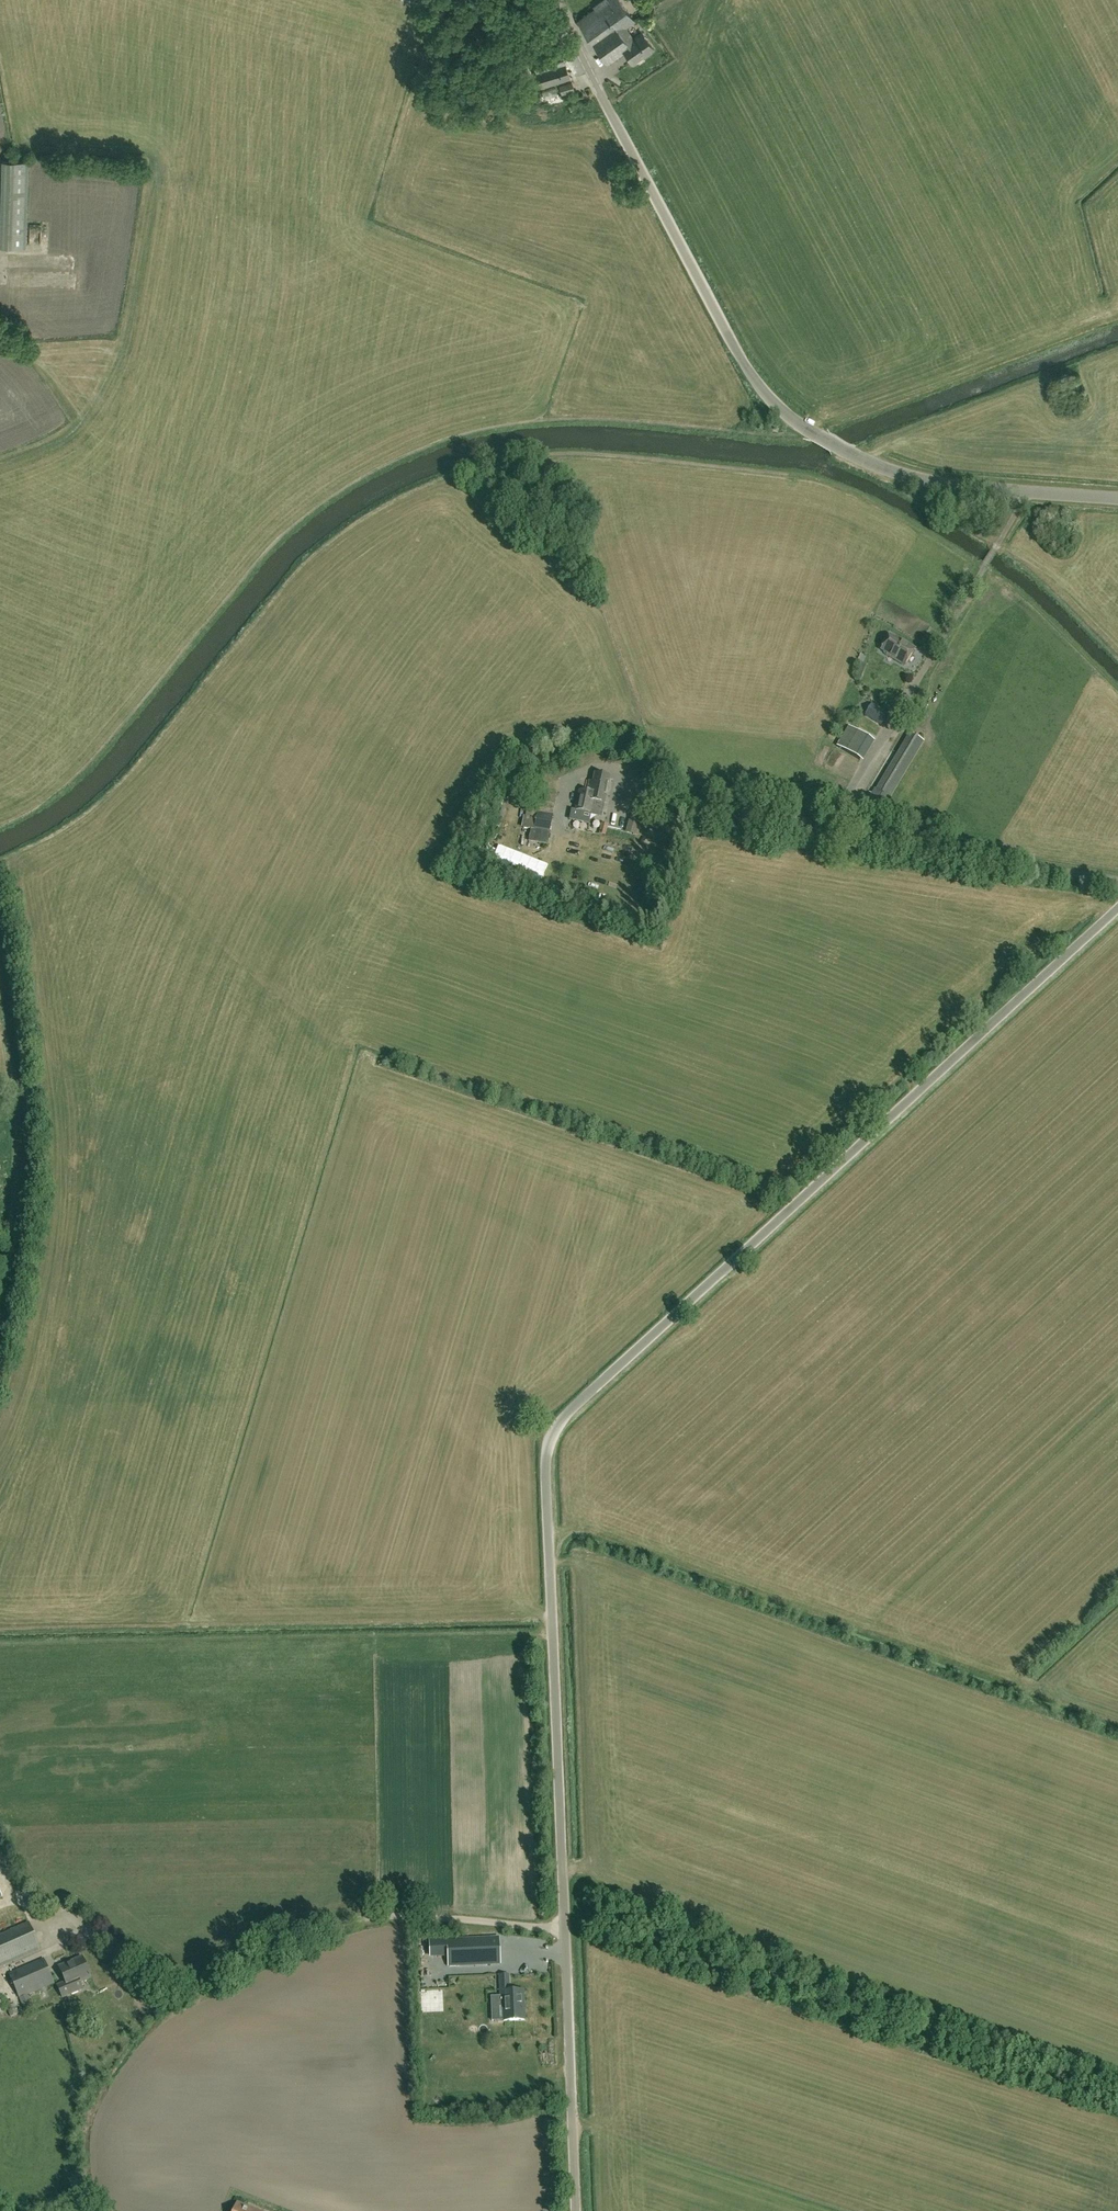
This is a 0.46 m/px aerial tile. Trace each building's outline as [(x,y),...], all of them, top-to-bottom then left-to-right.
[(624,28),(634,21),(619,0),(606,0),(577,19),(607,63),(624,51),(630,47),(619,31),(624,28)] [(630,47),(624,51),(632,62),(642,56),(644,56),(649,52),(650,50),(652,48),(641,33),(632,39),(624,28),(619,31),(630,47)] [(570,77),(560,45),(531,54),(541,86),(570,77)] [(561,94),(574,91),(571,82),(559,85),(561,94)] [(30,162),(4,162),(2,247),(29,248),(30,162)] [(888,654),(887,655),(905,666),(915,649),(900,640),(899,642),(890,636),(881,650),(888,654)] [(855,677),(860,679),(866,665),(860,663),(855,677)] [(883,727),(891,714),(871,703),(863,716),(883,727)] [(862,805),(881,816),(891,799),(890,799),(923,742),(909,734),(876,790),(874,789),(872,794),(869,793),(862,805)] [(574,811),(590,815),(590,817),(600,819),(604,796),(605,796),(609,777),(596,775),(594,782),(590,782),(588,792),(579,790),(574,811)] [(530,798),(529,801),(527,811),(537,813),(534,828),(532,828),(529,841),(548,845),(556,796),(540,793),(539,800),(530,798)] [(629,820),(625,833),(636,836),(639,823),(629,820)] [(41,1949),(28,1921),(0,1933),(0,1967),(41,1949)] [(492,1938),(448,1940),(449,1955),(449,1966),(493,1964),(499,1964),(500,1964),(498,1938),(492,1938)] [(19,1998),(55,1983),(44,1957),(8,1972),(19,1998)] [(91,1978),(83,1957),(59,1967),(65,1982),(57,1985),(63,1998),(84,1989),(81,1982),(91,1978)] [(500,1975),(502,2021),(524,2020),(523,1991),(509,1991),(509,1975),(500,1975)] [(22,2013),(33,2010),(29,1998),(24,2000),(25,2004),(19,2006),(22,2013)] [(10,2017),(18,2014),(12,2000),(4,2004),(10,2017)] [(237,2202),(234,2210),(259,2210),(237,2202)]
